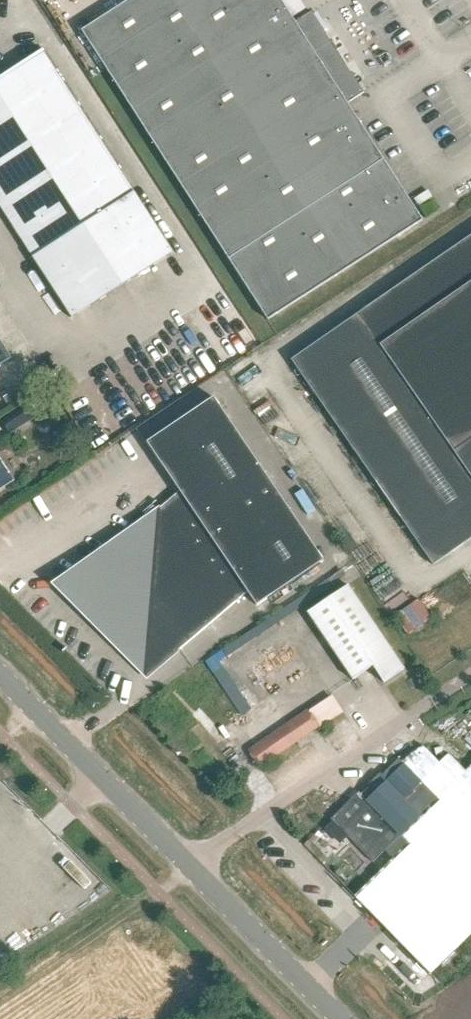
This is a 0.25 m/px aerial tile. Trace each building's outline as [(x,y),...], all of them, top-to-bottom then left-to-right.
[(82,31),(268,321),(422,221),(348,104),(364,94),(311,11),(295,23),(280,0),(131,0),(82,31)] [(43,52),(0,79),(0,207),(72,319),(173,253),(43,52)] [(291,361),(433,566),(470,540),(470,236),(291,361)] [(11,359),(0,341),(0,366),(11,359)] [(324,561),(214,398),(147,443),(180,492),(158,511),(154,506),(145,514),(149,518),(77,579),(76,593),(147,677),(248,592),(257,606),(324,561)] [(10,435),(38,417),(28,402),(0,420),(0,421),(10,435)] [(76,462),(77,448),(62,447),(60,460),(76,462)] [(13,481),(0,461),(0,490),(13,481)] [(372,667),(383,683),(404,670),(348,586),(307,613),(353,680),(372,667)] [(416,599),(391,613),(404,633),(428,619),(416,599)] [(409,679),(415,688),(421,684),(415,675),(409,679)] [(319,727),(308,710),(248,751),(260,768),(319,727)] [(333,822),(325,830),(337,842),(345,835),(347,837),(373,863),(385,851),(401,835),(466,771),(465,770),(448,753),(439,762),(423,746),(359,792),(330,820),(333,822)] [(356,898),(431,974),(470,934),(470,767),(466,771),(401,835),(410,845),(394,860),(356,898)]
